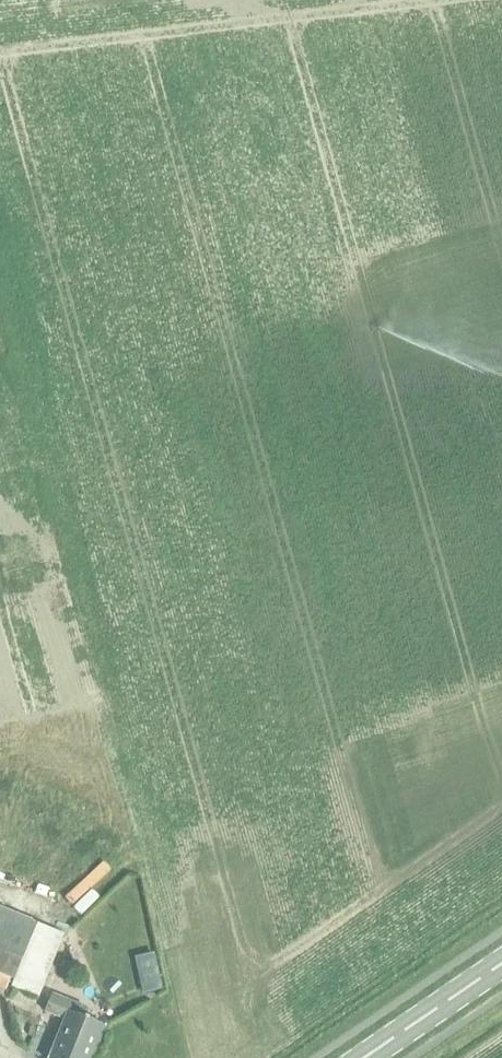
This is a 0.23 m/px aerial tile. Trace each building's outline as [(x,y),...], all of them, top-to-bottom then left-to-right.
[(14,981),(36,925),(37,924),(0,909),(0,976),(14,981)] [(63,936),(36,925),(14,981),(12,987),(38,997),(63,936)] [(160,949),(140,952),(146,986),(165,983),(160,949)] [(57,1016),(66,1019),(50,1057),(93,1057),(105,1028),(79,1018),(81,1012),(84,1004),(53,992),(46,1011),(57,1016)]
